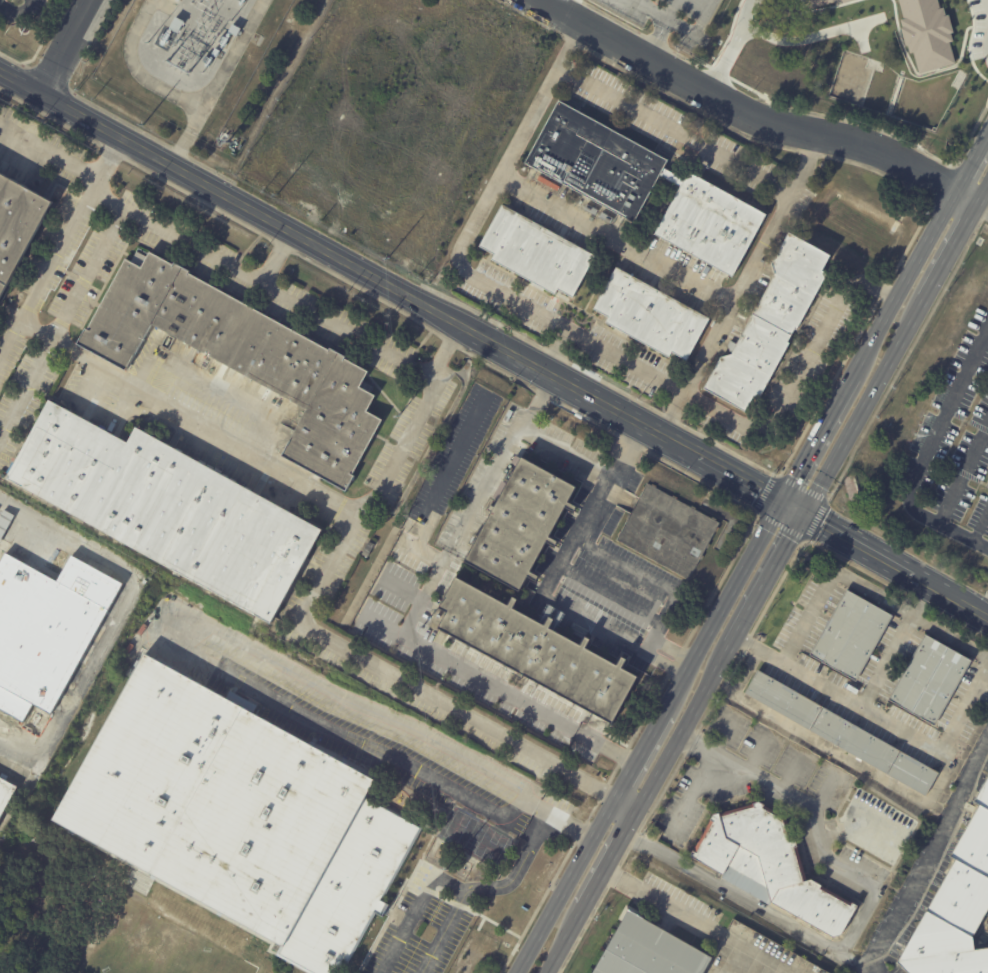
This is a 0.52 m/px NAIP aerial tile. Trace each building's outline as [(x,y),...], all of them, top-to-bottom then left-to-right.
[(804,11),(846,0),(801,0),(804,11)] [(915,75),(961,63),(944,0),(895,0),(915,75)] [(178,17),(186,22),(180,33),(171,29),(178,17)] [(242,29),(243,29),(239,36),(231,32),(235,24),(242,29)] [(223,52),(221,57),(215,54),(218,49),(223,52)] [(575,109),(667,160),(633,223),(524,163),(559,100),(575,109)] [(525,115),(529,117),(525,125),(521,123),(525,115)] [(226,146),(220,143),(226,132),(232,136),(226,146)] [(59,202),(0,311),(0,170),(59,202)] [(698,177),(767,215),(732,277),(721,271),(717,278),(697,267),(700,260),(655,234),(689,172),(698,177)] [(564,293),(557,290),(555,294),(491,259),(494,254),(479,246),(502,203),(595,255),(572,298),(564,293)] [(792,236),(826,254),(817,270),(823,273),(794,330),(791,329),(785,342),(786,343),(749,415),(701,390),(718,357),(729,355),(730,353),(726,351),(731,341),(735,344),(772,274),(768,263),(784,232),(792,236)] [(178,262),(194,271),(193,273),(333,350),(334,348),(351,357),(350,359),(373,372),(364,387),(380,396),(371,412),(387,420),(357,475),(359,477),(350,493),(322,477),(319,483),(314,480),(317,474),(285,457),(293,442),(292,441),(309,410),(154,325),(129,371),(79,344),(88,328),(90,329),(128,258),(132,260),(138,248),(151,255),(153,251),(176,264),(178,262)] [(676,355),(672,353),(669,358),(606,323),(608,318),(593,309),(617,267),(709,318),(686,361),(676,355)] [(200,352),(211,358),(204,371),(193,365),(200,352)] [(57,403),(130,443),(139,427),(328,531),(277,625),(8,478),(51,399),(57,403)] [(463,561),(517,590),(572,485),(519,457),(463,561)] [(723,521),(690,580),(620,541),(622,537),(620,536),(623,532),(624,533),(631,520),(629,520),(632,515),(634,516),(647,492),(645,491),(647,487),(648,488),(651,484),(655,486),(656,485),(660,487),(659,488),(676,498),(677,496),(682,499),(681,500),(695,508),(696,506),(702,509),(701,510),(716,519),(717,517),(723,521)] [(3,537),(0,543),(0,519),(5,510),(16,516),(5,536),(3,537)] [(377,545),(370,558),(365,555),(371,542),(377,545)] [(26,723),(0,709),(0,568),(8,553),(60,581),(74,556),(126,584),(90,650),(93,652),(86,665),(83,663),(55,715),(36,705),(26,723)] [(458,577),(511,606),(516,597),(521,600),(516,609),(548,626),(553,617),(554,618),(559,610),(564,613),(554,629),(584,646),(589,637),(594,640),(590,649),(621,666),(626,658),(631,660),(626,669),(641,677),(615,725),(526,676),(524,680),(519,677),(521,673),(440,628),(448,613),(441,608),(458,577)] [(846,591),(892,616),(856,683),(810,657),(846,591)] [(924,635),(970,661),(935,726),(888,700),(924,635)] [(379,913),(346,972),(313,972),(280,955),(285,946),(164,879),(161,884),(152,879),(155,873),(58,820),(150,653),(229,697),(381,780),(371,798),(424,828),(385,900),(391,904),(384,916),(379,913)] [(763,674),(938,774),(925,798),(745,695),(759,671),(763,674)] [(20,787),(0,824),(0,776),(20,787)] [(973,804),(987,777),(987,909),(971,939),(973,953),(987,951),(987,972),(905,972),(897,965),(954,861),(949,858),(978,806),(973,804)] [(917,822),(892,867),(847,841),(844,841),(843,835),(844,835),(841,823),(840,823),(838,817),(841,817),(858,786),(917,822)] [(832,938),(771,902),(771,903),(689,856),(693,850),(694,851),(711,821),(709,819),(713,814),(719,812),(720,816),(753,807),(752,803),(759,801),(763,805),(766,804),(787,816),(796,843),(797,847),(798,846),(807,880),(809,879),(820,886),(822,884),(852,902),(851,903),(857,906),(841,935),(832,938)] [(712,958),(704,972),(591,972),(620,920),(628,905),(646,915),(644,920),(659,928),(712,958)]
